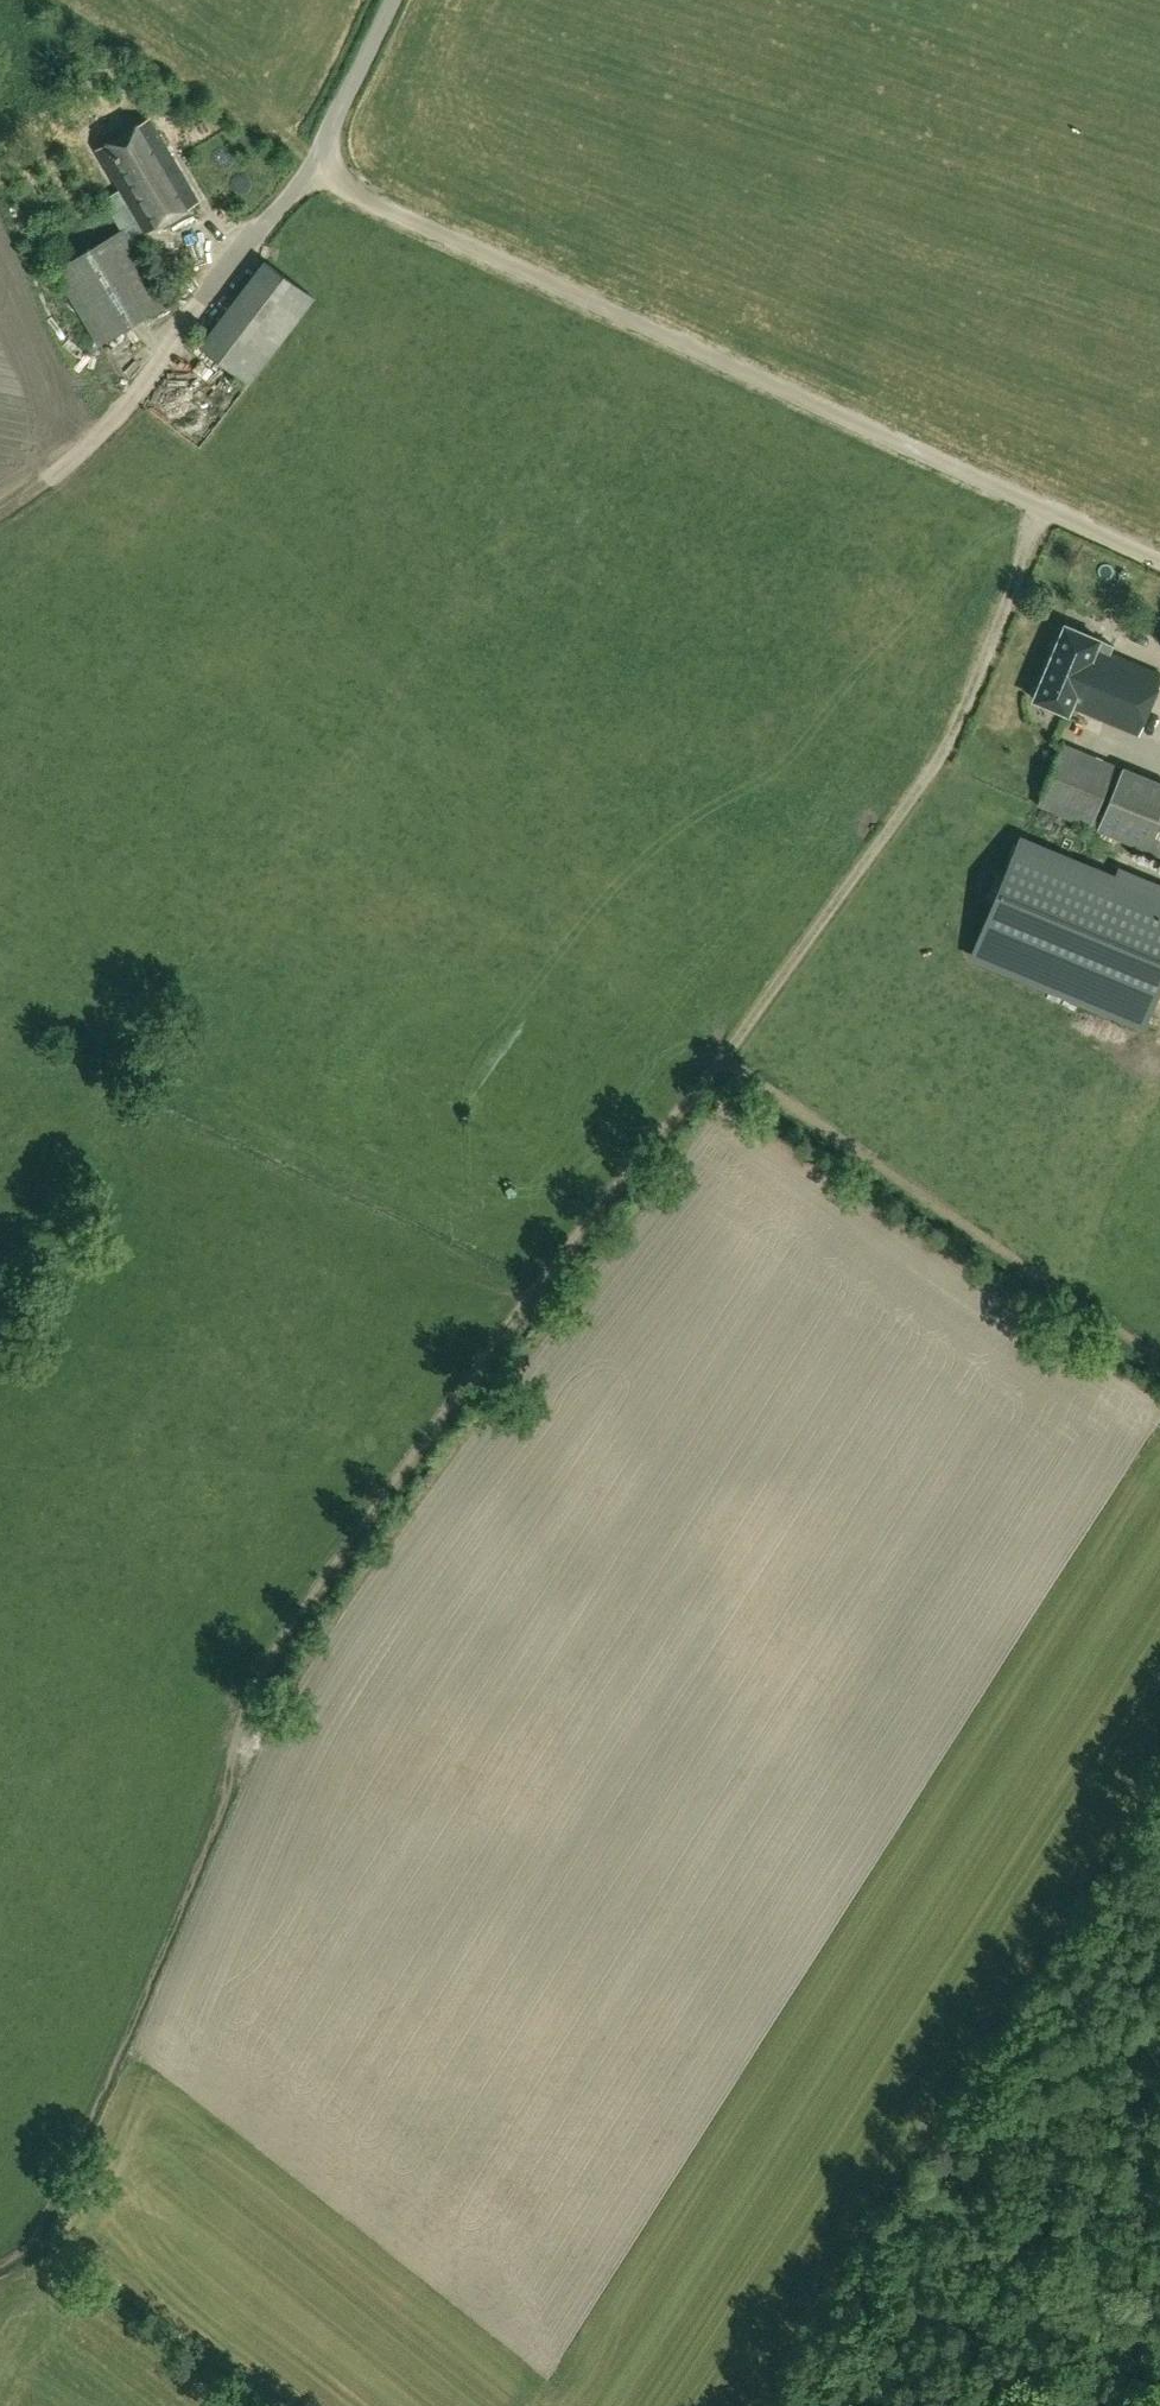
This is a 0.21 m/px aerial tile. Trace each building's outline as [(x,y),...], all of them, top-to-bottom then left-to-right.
[(147,231),(200,199),(152,117),(99,149),(147,231)] [(168,305),(124,230),(57,270),(100,344),(168,305)] [(202,344),(251,382),(315,299),(266,261),(202,344)] [(1073,706),(1139,735),(1159,687),(1159,674),(1112,653),(1116,646),(1067,625),(1035,699),(1069,714),(1073,706)] [(1118,766),(1065,743),(1038,804),(1091,827),(1118,766)] [(1159,855),(1159,780),(1124,766),(1098,829),(1159,855)] [(1144,1028),(1159,990),(1159,885),(1120,868),(1117,876),(1022,837),(973,958),(1144,1028)]
